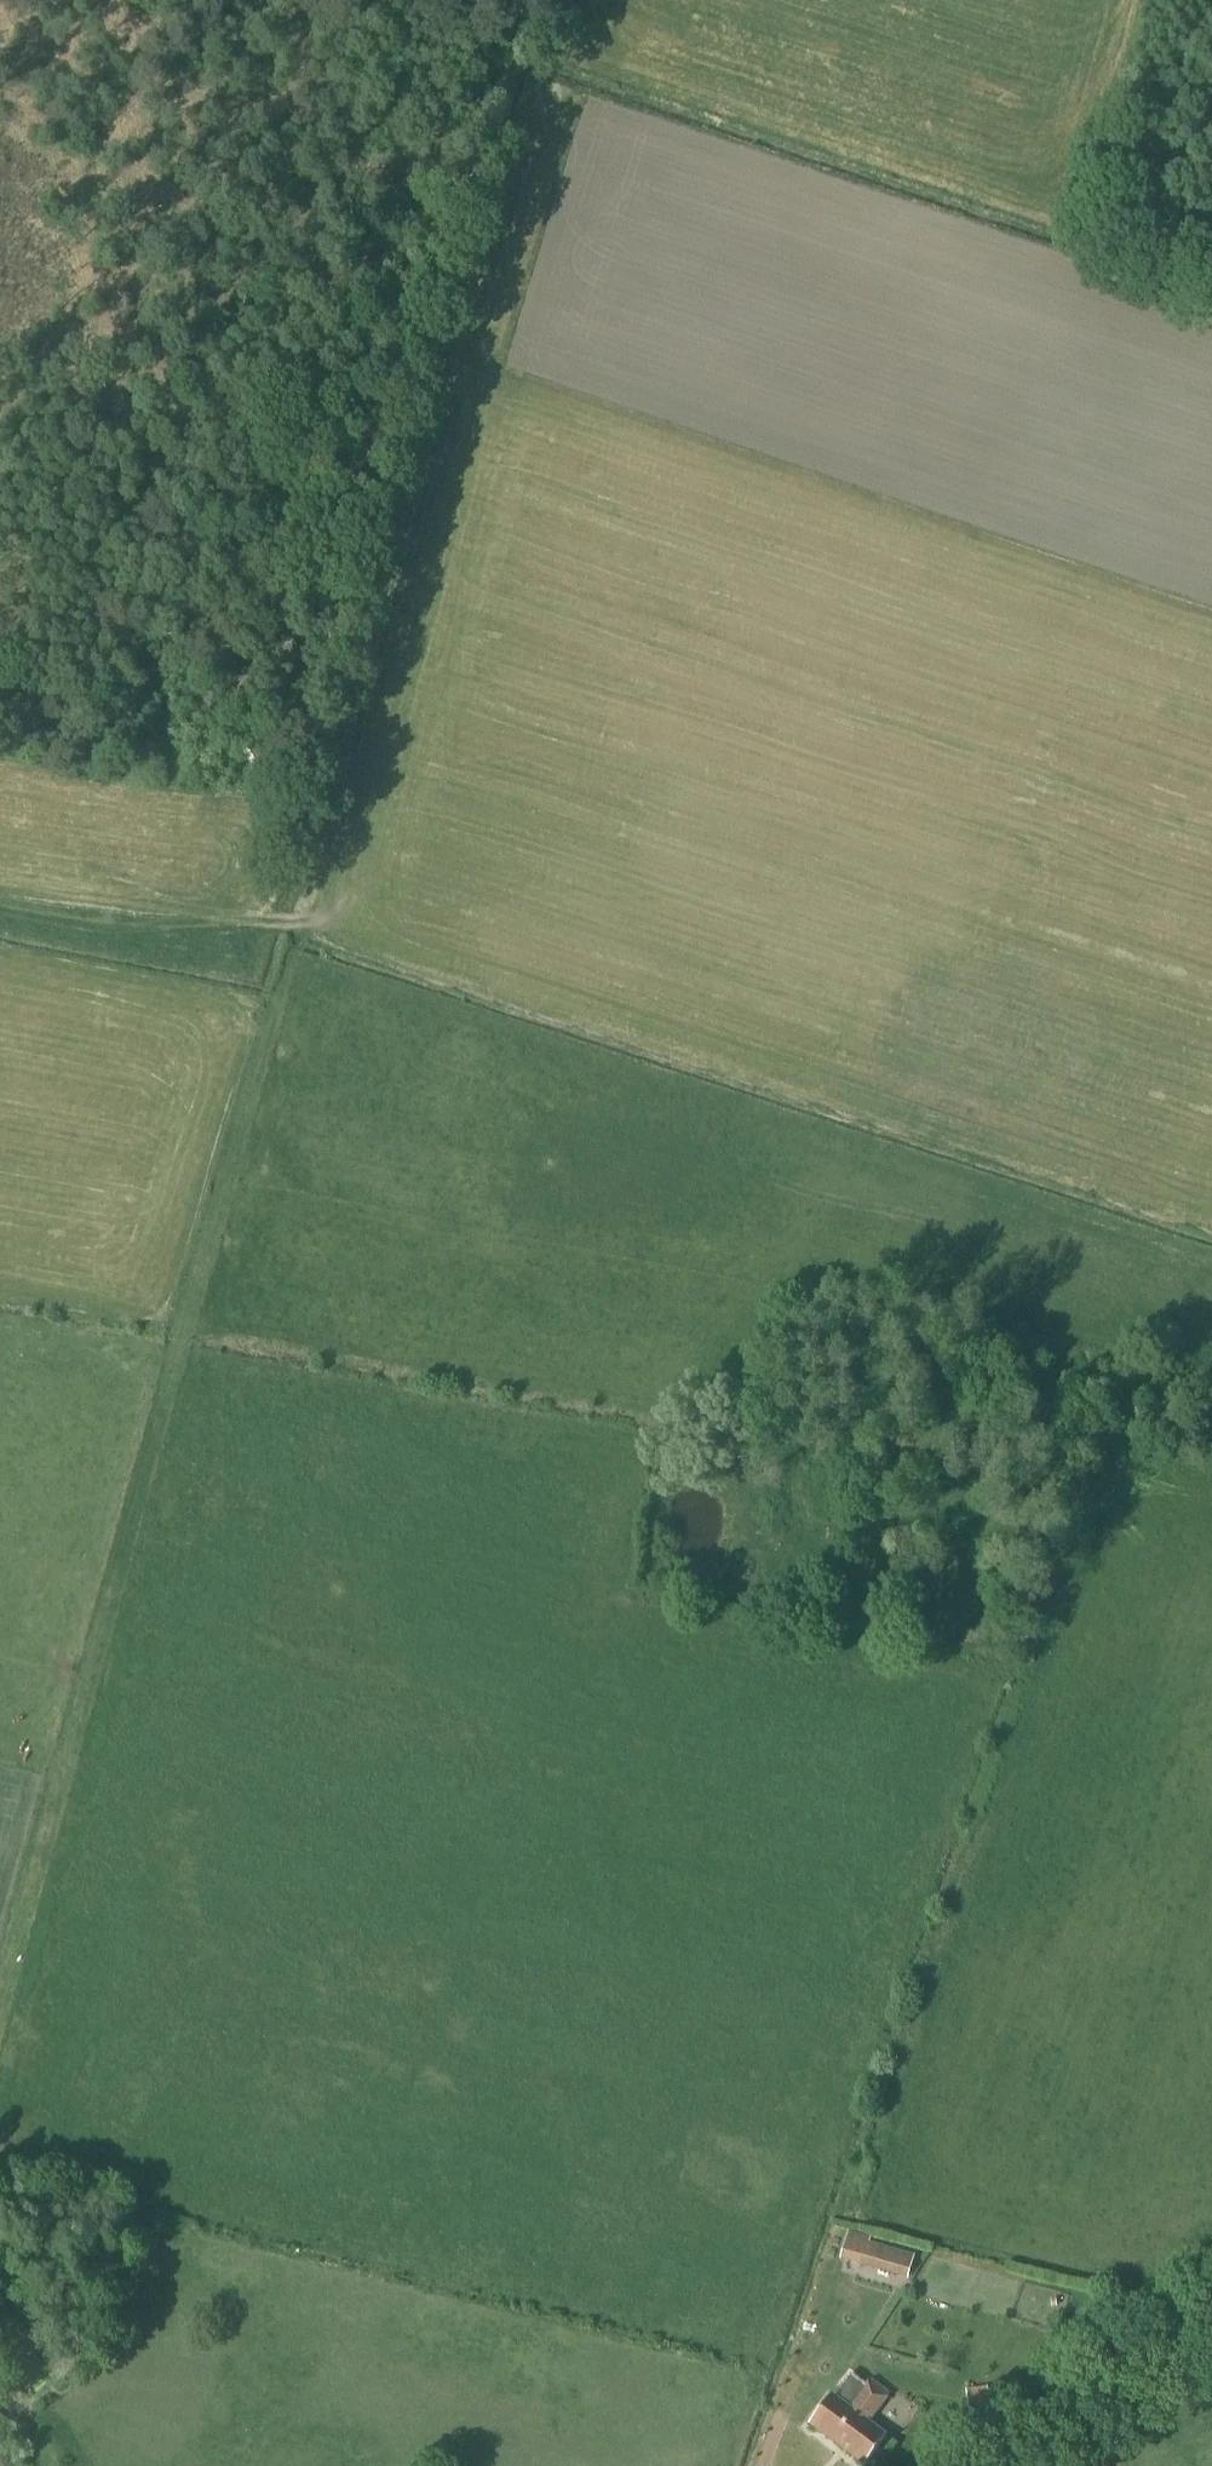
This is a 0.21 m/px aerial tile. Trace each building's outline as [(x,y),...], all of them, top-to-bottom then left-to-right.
[(865,2244),(859,2263),(905,2276),(911,2258),(865,2244)] [(864,2385),(861,2383),(850,2374),(834,2396),(831,2393),(809,2423),(864,2465),(885,2437),(868,2424),(887,2398),(886,2397),(890,2393),(871,2378),(868,2382),(867,2381),(864,2385)]
